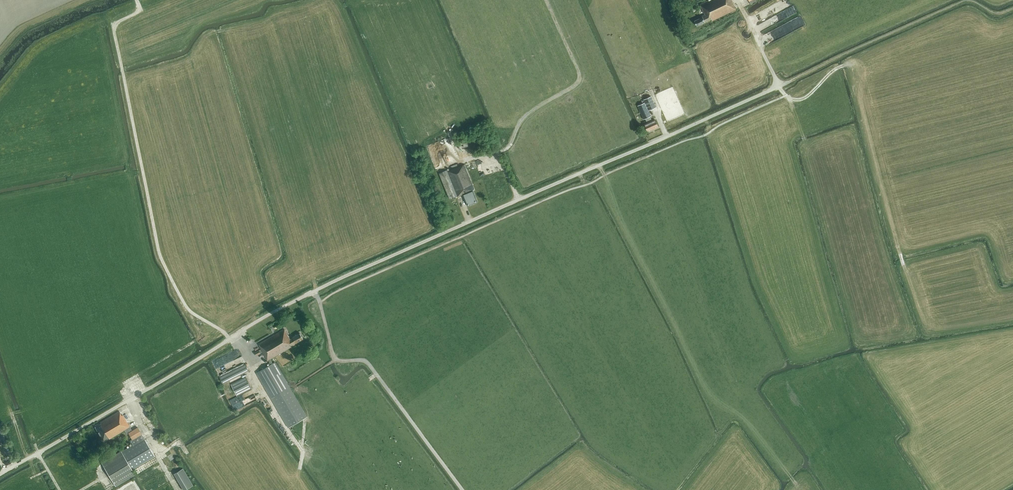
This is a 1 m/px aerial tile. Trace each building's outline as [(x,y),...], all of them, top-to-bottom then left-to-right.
[(736,9),(731,0),(708,0),(700,4),(705,14),(701,16),(701,17),(694,20),(697,26),(711,19),(712,20),(736,9)] [(777,23),(798,11),(793,4),(773,16),(777,23)] [(651,96),(644,99),(645,102),(638,105),(644,119),(645,118),(647,123),(644,124),(647,131),(658,126),(655,119),(652,121),(650,116),(651,116),(649,110),(656,107),(651,96)] [(460,149),(468,146),(465,138),(457,141),(460,149)] [(431,164),(431,165),(431,166),(432,166),(432,167),(433,168),(434,168),(435,168),(436,168),(437,168),(437,167),(438,167),(438,166),(439,166),(439,165),(439,164),(439,163),(438,162),(438,161),(437,161),(436,160),(435,160),(434,160),(433,161),(432,161),(432,162),(431,162),(431,163),(431,164)] [(447,171),(447,170),(439,173),(450,199),(463,194),(467,206),(478,202),(473,190),(474,189),(464,164),(447,171)] [(271,365),(257,373),(289,427),(307,417),(275,362),(273,364),(270,359),(291,347),(291,346),(296,343),(303,339),(300,333),(292,337),(293,338),(290,339),(284,329),(259,344),(261,349),(254,353),(256,356),(262,352),(267,361),(268,360),(271,365)] [(220,368),(222,373),(227,371),(224,364),(226,363),(222,355),(213,360),(217,369),(220,368)] [(220,377),(223,384),(249,371),(246,364),(220,377)] [(237,396),(252,389),(246,377),(231,384),(237,396)] [(129,427),(126,421),(123,415),(122,416),(119,411),(100,422),(100,423),(99,424),(99,423),(94,426),(104,442),(124,430),(127,434),(128,433),(132,440),(130,440),(133,445),(121,452),(120,451),(101,463),(115,486),(134,475),(131,470),(154,456),(138,428),(132,431),(130,427),(129,427)] [(165,457),(168,464),(171,463),(170,461),(174,460),(172,457),(175,456),(174,453),(165,457)] [(174,474),(184,489),(186,489),(193,486),(183,469),(174,474)]
